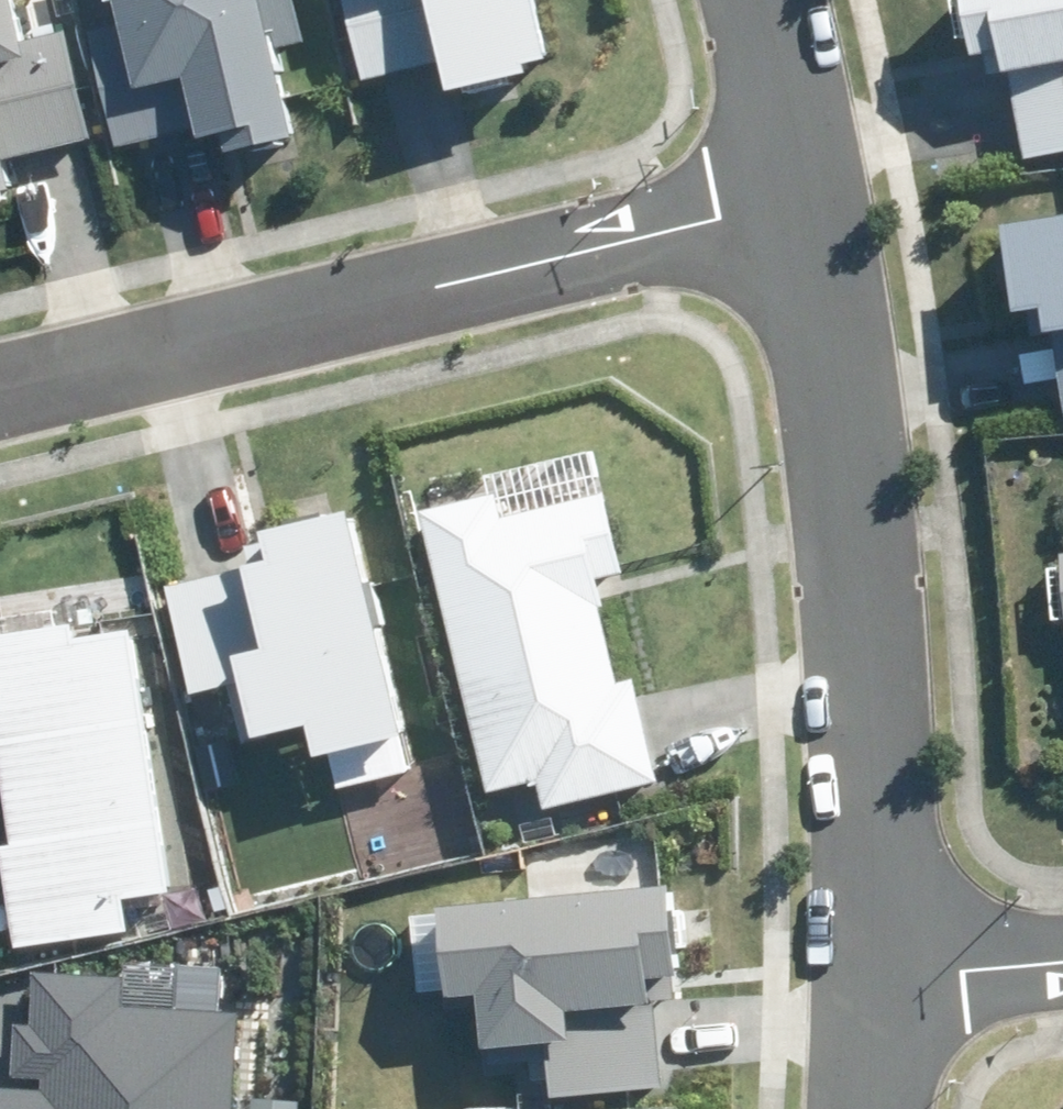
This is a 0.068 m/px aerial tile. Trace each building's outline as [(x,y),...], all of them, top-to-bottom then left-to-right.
[(19,178),(11,145),(96,126),(72,21),(36,29),(29,0),(0,0),(0,182),(19,178)] [(135,8),(93,18),(121,139),(208,119),(210,130),(232,125),(237,144),(307,127),(287,38),(309,33),(301,0),(133,0),(135,8)] [(370,69),(454,49),(461,80),(540,61),(538,53),(559,48),(547,0),(352,0),(370,69)] [(980,50),(994,47),(997,64),(1015,61),(1031,151),(1062,145),(1062,0),(972,0),(980,50)] [(1015,215),(1031,314),(1021,316),(1031,374),(1062,369),(1062,207),(1015,215)] [(534,778),(542,808),(657,782),(632,678),(615,682),(590,576),(619,569),(602,496),(500,520),(494,494),(416,512),(482,790),(534,778)] [(331,751),(340,787),(406,771),(342,512),(260,532),(263,544),(248,548),(252,565),(165,586),(192,691),(237,680),(251,736),(304,723),(312,756),(331,751)] [(125,933),(120,903),(172,894),(128,632),(69,641),(66,623),(0,634),(0,781),(11,847),(0,848),(0,882),(12,952),(125,933)] [(545,1100),(660,1087),(650,1003),(675,1000),(661,884),(434,911),(444,996),(471,993),(480,1072),(541,1065),(545,1100)] [(236,1015),(122,1009),(123,980),(29,975),(27,1023),(12,1022),(9,1076),(40,1077),(39,1090),(0,1088),(0,1108),(232,1108),(236,1015)]
